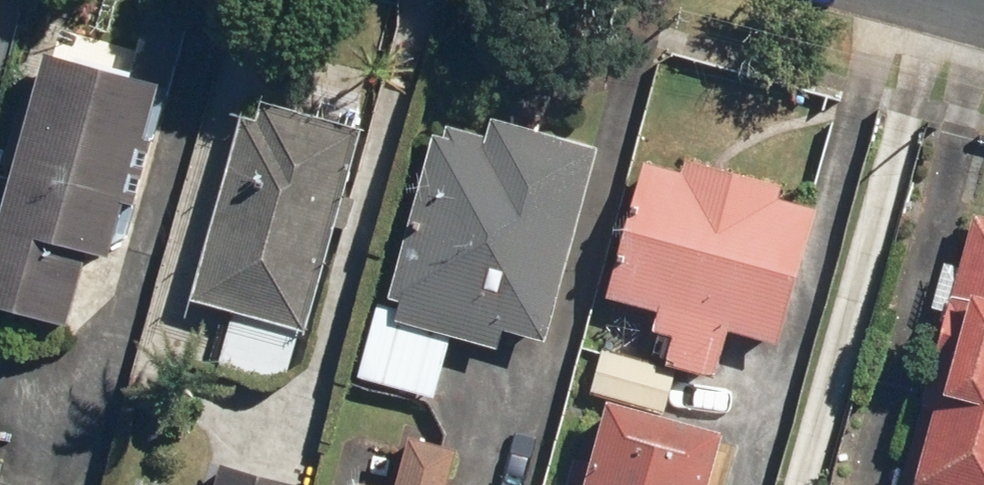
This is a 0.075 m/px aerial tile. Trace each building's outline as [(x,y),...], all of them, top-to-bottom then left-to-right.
[(24,0),(0,0),(0,91),(24,0)] [(111,258),(158,83),(43,52),(28,110),(18,108),(3,164),(12,167),(0,211),(0,306),(67,324),(87,252),(111,258)] [(357,126),(262,100),(257,119),(243,115),(192,298),(236,311),(220,367),(284,385),(357,126)] [(455,336),(498,349),(504,328),(544,340),(601,148),(495,117),(489,137),(451,126),(448,135),(436,132),(385,303),(377,301),(355,376),(436,399),(455,336)] [(666,362),(717,375),(728,331),(780,344),(815,206),(779,197),(782,185),(686,161),(683,172),(645,162),(611,297),(659,310),(654,330),(673,335),(666,362)] [(970,212),(899,484),(983,484),(983,216),(970,212)] [(590,392),(665,414),(678,371),(603,348),(590,392)] [(723,434),(609,402),(591,463),(576,458),(569,484),(709,484),(723,434)] [(458,447),(410,435),(397,484),(448,484),(458,447)] [(223,464),(217,484),(297,484),(223,464)]
